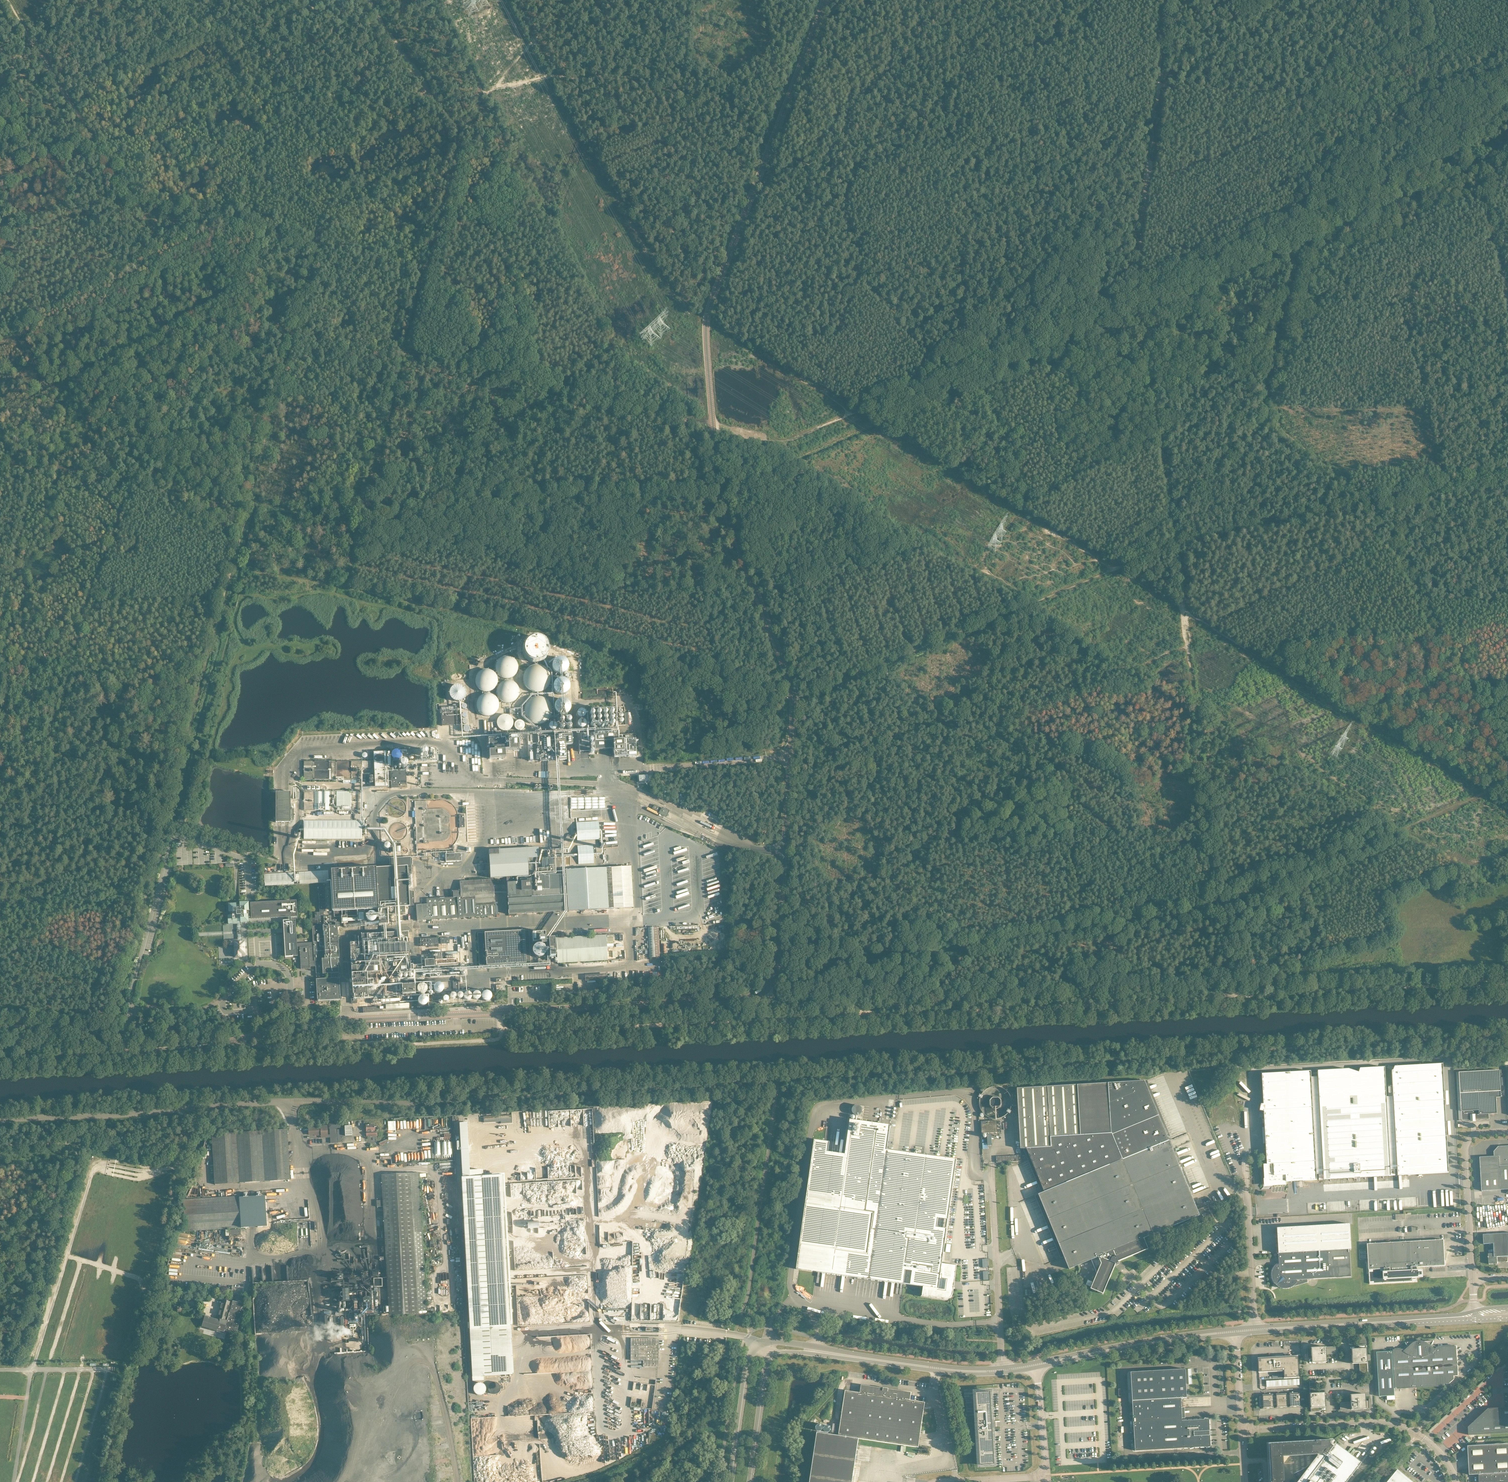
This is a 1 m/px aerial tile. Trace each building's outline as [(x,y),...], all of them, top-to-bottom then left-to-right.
[(497,672),(499,676),(502,677),(505,679),(508,679),(511,679),(514,677),(517,676),(519,673),(520,670),(521,666),(520,663),(519,660),(517,657),(514,655),(510,653),(506,654),(502,655),(499,657),(496,661),(495,665),(495,669),(497,672)] [(526,683),(529,686),(531,688),(534,689),(538,689),(541,689),(544,688),(547,686),(549,683),(550,680),(551,677),(550,673),(549,670),(547,667),(543,665),(539,664),(535,664),(532,665),(528,668),(526,671),(525,675),(525,679),(526,683)] [(477,685),(479,688),(482,689),(484,690),(487,691),(490,691),(493,690),(495,688),(497,686),(498,683),(499,680),(499,676),(497,674),(495,671),(493,669),(489,668),(485,668),(482,669),(479,671),(477,674),(476,678),(476,681),(477,685)] [(499,695),(501,698),(503,700),(506,702),(509,702),(513,702),(516,701),(518,699),(520,696),(521,693),(521,690),(520,687),(519,684),(516,682),(514,680),(510,680),(507,680),(504,681),(502,683),(500,686),(499,689),(498,692),(499,695)] [(463,701),(462,685),(447,686),(448,702),(463,701)] [(611,701),(610,689),(582,690),(583,698),(595,698),(596,702),(611,701)] [(478,710),(480,714),(483,716),(486,717),(489,717),(492,717),(495,716),(498,714),(500,711),(502,708),(502,704),(502,701),(500,698),(498,695),(495,693),(491,692),(487,692),(483,693),(480,695),(477,699),(476,703),(476,707),(478,710)] [(529,716),(531,719),(534,721),(537,722),(540,722),(543,722),(546,721),(549,719),(551,716),(552,713),(553,710),(552,706),(551,703),(549,700),(546,698),(542,697),(538,697),(534,698),(531,701),(528,704),(527,708),(527,712),(529,716)] [(461,710),(441,712),(442,726),(462,724),(461,710)] [(510,730),(510,715),(497,716),(497,730),(510,730)] [(514,722),(517,729),(523,726),(520,720),(514,722)] [(618,731),(594,733),(594,742),(613,741),(614,749),(614,757),(637,756),(635,734),(618,735),(618,731)] [(580,752),(589,751),(588,733),(581,733),(582,744),(579,744),(580,752)] [(552,760),(567,759),(566,744),(573,744),(572,734),(551,735),(552,760)] [(518,737),(488,738),(489,758),(505,758),(504,751),(519,751),(518,737)] [(415,751),(416,757),(427,755),(426,748),(415,751)] [(372,763),(306,763),(306,782),(361,782),(361,771),(372,771),(372,763)] [(276,792),(276,822),(277,822),(291,822),(291,820),(294,820),(294,808),(291,808),(291,792),(285,792),(276,792)] [(305,794),(305,810),(362,808),(361,792),(305,794)] [(406,811),(407,809),(406,806),(406,805),(405,803),(404,801),(402,800),(400,799),(399,799),(397,799),(395,799),(392,799),(391,800),(389,802),(388,804),(387,805),(387,807),(387,809),(387,811),(388,813),(389,815),(390,816),(391,817),(394,818),(395,818),(397,819),(399,818),(401,818),(402,817),(404,815),(405,814),(406,812),(406,811)] [(180,813),(178,822),(184,824),(186,815),(180,813)] [(304,822),(305,840),(364,839),(364,821),(304,822)] [(408,834),(408,832),(408,830),(407,828),(406,827),(405,825),(403,824),(401,823),(399,822),(397,822),(395,823),(394,823),(392,824),(390,825),(389,827),(388,829),(388,831),(388,832),(388,834),(389,836),(390,838),(391,839),(393,841),(395,842),(397,842),(398,842),(400,842),(402,841),(403,840),(405,839),(406,838),(407,836),(408,834)] [(579,826),(579,841),(601,841),(600,825),(579,826)] [(492,850),(489,850),(490,878),(506,877),(507,882),(507,897),(508,897),(509,914),(563,911),(561,874),(553,875),(553,868),(547,868),(547,860),(548,860),(543,860),(543,858),(540,858),(540,857),(539,857),(538,847),(530,848),(530,846),(525,846),(526,848),(513,849),(513,847),(506,848),(506,849),(497,850),(496,848),(492,848),(492,850)] [(580,849),(581,863),(595,862),(595,849),(580,849)] [(461,853),(445,854),(446,862),(461,861),(461,853)] [(356,869),(330,870),(332,896),(333,913),(334,913),(334,917),(341,916),(342,923),(348,922),(347,916),(356,915),(357,921),(361,921),(365,921),(364,912),(364,909),(378,908),(379,925),(389,925),(388,914),(395,913),(403,913),(405,913),(405,907),(410,906),(414,905),(414,891),(409,891),(408,875),(412,875),(411,866),(390,867),(356,869)] [(566,870),(568,911),(633,907),(631,866),(566,870)] [(296,881),(295,881),(295,884),(299,884),(329,882),(328,870),(299,872),(295,872),(296,881)] [(293,872),(264,874),(265,886),(294,885),(293,872)] [(417,920),(495,916),(493,879),(460,881),(460,891),(453,891),(453,897),(427,899),(427,904),(416,905),(417,920)] [(319,912),(315,912),(315,915),(315,918),(321,918),(321,915),(324,915),(324,912),(326,912),(325,899),(325,897),(325,896),(325,893),(319,894),(319,900),(319,912)] [(291,917),(297,917),(296,900),(256,903),(250,903),(251,910),(251,917),(251,919),(288,917),(289,920),(283,920),(285,957),(298,956),(297,949),(300,949),(301,969),(310,968),(310,967),(310,965),(318,965),(319,979),(316,979),(316,980),(317,986),(317,1001),(340,999),(339,978),(339,973),(338,964),(339,964),(337,925),(340,925),(339,919),(331,920),(331,916),(327,916),(323,916),(324,925),(323,925),(322,923),(321,923),(321,919),(312,919),(312,925),(321,925),(321,926),(312,926),(313,938),(316,938),(317,941),(313,942),(313,943),(310,943),(297,944),(296,920),(291,920),(291,917)] [(231,915),(228,915),(229,924),(237,923),(238,940),(238,942),(242,942),(241,922),(248,922),(248,917),(251,917),(251,910),(249,910),(248,902),(240,902),(240,905),(236,905),(236,904),(229,904),(229,912),(230,912),(231,915)] [(659,928),(650,928),(651,960),(660,960),(659,928)] [(479,965),(530,963),(529,931),(478,933),(479,965)] [(351,963),(348,963),(348,975),(352,975),(352,988),(353,988),(353,998),(352,998),(353,1003),(357,1003),(357,999),(381,997),(381,1000),(400,999),(400,996),(399,985),(383,986),(383,980),(397,979),(397,971),(410,971),(410,972),(413,972),(413,965),(410,965),(408,932),(356,935),(357,942),(350,943),(351,958),(351,963)] [(545,932),(532,933),(533,943),(541,942),(541,944),(546,944),(545,932)] [(557,963),(608,960),(606,935),(556,938),(557,963)] [(238,940),(231,940),(231,943),(234,943),(235,957),(241,957),(241,956),(242,956),(245,956),(244,946),(244,942),(242,942),(238,942),(238,940)] [(537,959),(542,957),(544,952),(542,947),(537,945),(532,947),(530,952),(533,957),(537,959)] [(402,994),(415,993),(414,984),(402,985),(402,994)] [(425,992),(426,990),(425,988),(424,987),(423,986),(422,986),(421,985),(419,986),(418,986),(417,987),(416,988),(415,989),(415,991),(416,992),(417,994),(418,995),(419,995),(421,995),(422,995),(424,994),(425,992)] [(490,999),(491,997),(490,996),(490,994),(489,994),(487,993),(485,992),(483,993),(482,994),(481,995),(480,996),(480,998),(481,999),(481,1001),(482,1001),(483,1002),(484,1002),(486,1003),(488,1002),(489,1001),(490,999)] [(426,1004),(426,1002),(426,1001),(426,1000),(425,999),(424,998),(423,998),(421,997),(420,998),(419,998),(418,999),(417,1001),(416,1003),(417,1004),(418,1006),(420,1007),(421,1007),(423,1007),(425,1006),(425,1005),(426,1004)] [(1448,1172),(1442,1064),(1394,1066),(1394,1067),(1393,1071),(1392,1070),(1393,1097),(1386,1097),(1385,1071),(1384,1067),(1360,1068),(1358,1072),(1348,1069),(1318,1071),(1318,1077),(1311,1077),(1310,1071),(1262,1074),(1263,1104),(1261,1104),(1260,1110),(1264,1111),(1267,1164),(1263,1164),(1264,1179),(1265,1179),(1266,1185),(1272,1184),(1272,1186),(1286,1185),(1286,1181),(1316,1180),(1316,1179),(1324,1179),(1395,1175),(1448,1172)] [(1462,1120),(1489,1119),(1489,1114),(1497,1113),(1496,1097),(1501,1097),(1500,1070),(1459,1072),(1462,1115),(1462,1120)] [(1197,1209),(1161,1122),(1144,1081),(1017,1088),(1021,1149),(1026,1148),(1044,1192),(1038,1194),(1069,1269),(1091,1260),(1096,1272),(1090,1289),(1103,1294),(1116,1264),(1117,1264),(1118,1262),(1118,1261),(1148,1249),(1144,1238),(1195,1217),(1196,1221),(1197,1224),(1213,1218),(1208,1206),(1197,1210),(1197,1209)] [(511,1115),(484,1117),(484,1123),(501,1122),(501,1124),(512,1123),(511,1115)] [(814,1140),(797,1269),(880,1281),(922,1286),(923,1287),(923,1288),(922,1296),(921,1296),(921,1297),(944,1300),(945,1300),(946,1300),(948,1299),(949,1299),(950,1298),(951,1297),(952,1296),(952,1295),(953,1294),(953,1292),(957,1265),(956,1266),(948,1264),(942,1264),(944,1247),(956,1160),(907,1153),(887,1150),(888,1140),(890,1125),(853,1120),(850,1120),(845,1154),(828,1152),(830,1142),(814,1140)] [(997,1120),(981,1121),(982,1133),(997,1132),(997,1120)] [(375,1126),(374,1124),(366,1125),(366,1131),(367,1137),(377,1136),(376,1130),(378,1130),(378,1126),(375,1126)] [(328,1135),(327,1125),(320,1126),(320,1127),(309,1128),(309,1135),(315,1134),(315,1136),(321,1135),(321,1138),(330,1137),(331,1143),(338,1143),(337,1128),(330,1128),(330,1135),(328,1135)] [(212,1134),(214,1184),(290,1180),(287,1129),(237,1132),(212,1134)] [(1494,1151),(1494,1156),(1496,1190),(1507,1189),(1507,1146),(1498,1146),(1494,1151)] [(1494,1156),(1480,1157),(1482,1191),(1487,1190),(1496,1190),(1494,1156)] [(389,1315),(426,1313),(419,1173),(381,1175),(383,1200),(383,1206),(389,1315)] [(462,1177),(461,1177),(464,1219),(464,1232),(465,1236),(469,1322),(468,1322),(468,1328),(470,1328),(471,1341),(511,1339),(511,1330),(511,1326),(510,1321),(505,1218),(503,1175),(482,1176),(462,1177)] [(266,1194),(239,1196),(241,1228),(267,1226),(266,1194)] [(239,1196),(183,1199),(185,1231),(241,1228),(239,1196)] [(1488,1234),(1483,1234),(1484,1244),(1494,1243),(1494,1253),(1494,1257),(1497,1257),(1498,1262),(1507,1261),(1507,1256),(1507,1233),(1488,1234)] [(1444,1240),(1368,1244),(1369,1270),(1369,1272),(1370,1284),(1417,1281),(1417,1277),(1423,1277),(1423,1269),(1417,1270),(1417,1267),(1445,1265),(1445,1260),(1444,1240)] [(1351,1277),(1349,1249),(1278,1253),(1279,1264),(1276,1264),(1275,1265),(1274,1266),(1274,1267),(1273,1268),(1273,1269),(1272,1270),(1272,1271),(1272,1272),(1271,1273),(1271,1274),(1271,1275),(1271,1276),(1271,1277),(1272,1278),(1272,1279),(1272,1280),(1273,1281),(1273,1282),(1274,1283),(1275,1284),(1274,1285),(1276,1287),(1277,1286),(1278,1286),(1278,1287),(1279,1287),(1280,1288),(1281,1288),(1282,1288),(1283,1288),(1284,1289),(1285,1289),(1286,1289),(1287,1288),(1288,1288),(1289,1288),(1290,1288),(1291,1287),(1308,1282),(1308,1281),(1307,1282),(1307,1279),(1351,1277)] [(1494,1253),(1488,1254),(1489,1256),(1488,1256),(1488,1260),(1489,1260),(1489,1264),(1493,1264),(1498,1263),(1498,1262),(1497,1257),(1494,1257),(1494,1253)] [(374,1313),(374,1285),(368,1285),(368,1288),(363,1288),(363,1287),(363,1284),(358,1285),(360,1291),(355,1291),(355,1285),(351,1287),(351,1295),(348,1288),(337,1288),(337,1300),(358,1300),(358,1307),(354,1308),(356,1314),(348,1314),(348,1317),(344,1317),(344,1325),(348,1324),(349,1327),(358,1327),(358,1316),(363,1314),(363,1313),(374,1313)] [(205,1316),(202,1326),(207,1327),(212,1329),(212,1330),(217,1331),(224,1333),(224,1330),(236,1334),(240,1319),(241,1316),(244,1304),(233,1301),(229,1313),(229,1316),(227,1321),(226,1320),(231,1302),(222,1299),(222,1301),(220,1309),(217,1318),(220,1319),(220,1320),(217,1320),(210,1318),(205,1316)] [(329,1340),(333,1340),(332,1329),(331,1329),(330,1315),(322,1315),(323,1331),(329,1331),(329,1340)] [(630,1338),(630,1367),(658,1367),(658,1338),(630,1338)] [(1395,1349),(1393,1349),(1393,1351),(1395,1388),(1397,1388),(1443,1385),(1445,1385),(1445,1384),(1449,1383),(1454,1379),(1454,1375),(1458,1375),(1457,1346),(1454,1346),(1438,1347),(1437,1347),(1432,1344),(1433,1344),(1433,1343),(1433,1342),(1433,1341),(1434,1341),(1433,1341),(1433,1342),(1432,1342),(1432,1341),(1424,1341),(1423,1341),(1422,1341),(1421,1341),(1420,1341),(1419,1341),(1418,1341),(1417,1341),(1416,1341),(1415,1342),(1407,1342),(1407,1343),(1406,1343),(1406,1342),(1405,1342),(1406,1343),(1406,1344),(1407,1345),(1407,1346),(1403,1349),(1401,1349),(1395,1349)] [(1358,1348),(1351,1349),(1352,1364),(1359,1363),(1360,1374),(1367,1374),(1367,1375),(1368,1375),(1367,1363),(1366,1348),(1366,1344),(1356,1345),(1358,1345),(1358,1348)] [(1337,1354),(1337,1346),(1338,1346),(1326,1347),(1311,1347),(1311,1348),(1307,1348),(1308,1358),(1308,1356),(1311,1355),(1312,1362),(1327,1362),(1326,1355),(1337,1354)] [(1393,1351),(1377,1352),(1380,1396),(1395,1395),(1394,1388),(1395,1388),(1393,1351)] [(1298,1377),(1297,1356),(1258,1359),(1258,1372),(1276,1371),(1283,1370),(1284,1378),(1298,1377)] [(1182,1421),(1181,1398),(1187,1398),(1185,1369),(1131,1372),(1135,1451),(1189,1448),(1190,1448),(1194,1447),(1206,1447),(1206,1448),(1210,1446),(1211,1446),(1209,1419),(1208,1419),(1204,1418),(1204,1419),(1182,1421)] [(1309,1381),(1310,1393),(1310,1408),(1311,1408),(1311,1412),(1321,1411),(1319,1411),(1318,1408),(1325,1407),(1325,1392),(1317,1393),(1317,1382),(1309,1382),(1309,1381)] [(474,1383),(474,1393),(483,1393),(483,1383),(474,1383)] [(495,1384),(491,1392),(495,1394),(500,1387),(495,1384)] [(808,1481),(852,1481),(858,1438),(919,1446),(924,1402),(910,1400),(911,1391),(860,1385),(859,1392),(844,1390),(838,1435),(814,1432),(808,1481)] [(980,1465),(995,1464),(991,1391),(976,1392),(980,1465)] [(1300,1405),(1300,1393),(1289,1394),(1288,1395),(1288,1404),(1290,1404),(1290,1406),(1300,1405)] [(1286,1395),(1286,1394),(1276,1395),(1274,1395),(1275,1405),(1276,1405),(1277,1407),(1287,1406),(1287,1405),(1288,1404),(1288,1395),(1286,1395)] [(1340,1410),(1339,1410),(1351,1409),(1351,1410),(1366,1409),(1366,1408),(1369,1408),(1369,1398),(1369,1399),(1369,1401),(1365,1401),(1365,1394),(1350,1394),(1351,1402),(1340,1402),(1340,1410)] [(1273,1395),(1262,1396),(1259,1396),(1260,1406),(1263,1406),(1263,1408),(1274,1407),(1273,1405),(1275,1405),(1274,1395),(1273,1395)] [(635,1419),(636,1425),(648,1424),(663,1424),(663,1404),(657,1404),(635,1405),(635,1419)] [(1468,1427),(1469,1435),(1507,1433),(1507,1407),(1488,1408),(1468,1427)] [(1359,1465),(1333,1445),(1333,1446),(1329,1443),(1329,1440),(1333,1440),(1333,1439),(1315,1440),(1315,1442),(1270,1445),(1272,1481),(1270,1481),(1346,1481),(1359,1465)] [(1473,1445),(1468,1446),(1469,1461),(1470,1475),(1479,1474),(1479,1481),(1507,1481),(1507,1443),(1473,1445)] [(1442,1481),(1433,1474),(1436,1470),(1413,1450),(1397,1469),(1386,1481),(1442,1481)]
